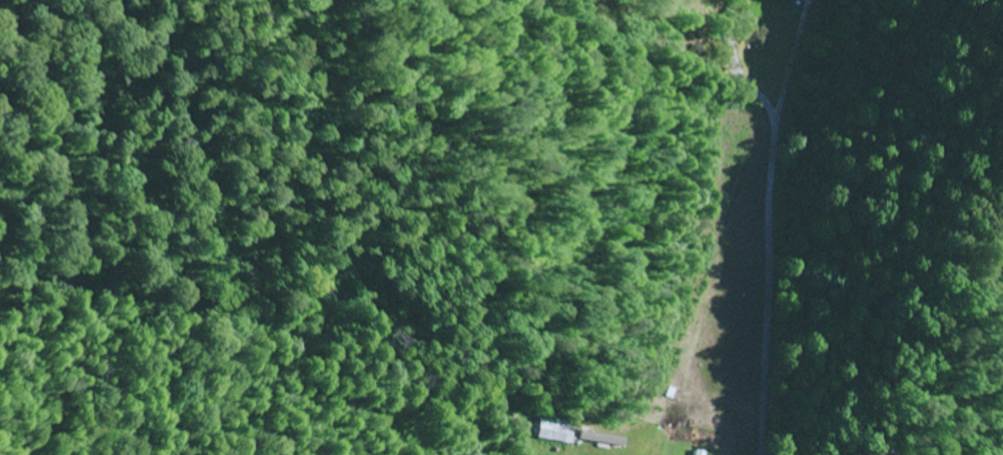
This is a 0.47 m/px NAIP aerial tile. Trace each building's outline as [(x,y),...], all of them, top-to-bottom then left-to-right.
[(537,437),(573,445),(576,429),(568,427),(569,421),(541,415),(537,437)] [(623,436),(581,431),(580,444),(622,449),(623,436)]
